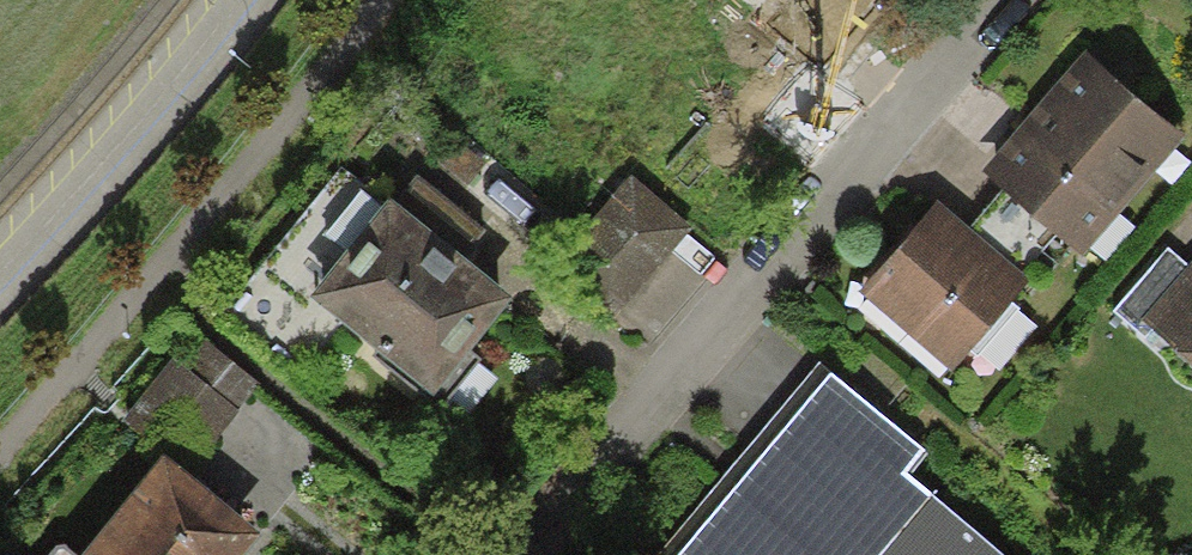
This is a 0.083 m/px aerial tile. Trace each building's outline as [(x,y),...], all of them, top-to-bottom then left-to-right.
[(1185,136),(1082,51),(980,174),(1083,259),(1185,136)] [(417,172),(394,200),(462,255),(485,227),(417,172)] [(692,228),(633,177),(558,262),(617,314),(692,228)] [(394,200),(391,197),(310,296),(376,349),(372,354),(439,409),(481,358),(471,349),(513,297),(462,255),(394,200)] [(1030,280),(937,202),(860,292),(952,371),(1030,280)] [(1141,322),(1190,264),(1168,246),(1114,310),(1145,336),(1150,329),(1141,322)] [(1190,264),(1141,322),(1150,329),(1191,365),(1191,262),(1190,264)] [(173,359),(122,424),(188,476),(261,384),(205,341),(184,367),(173,359)] [(818,362),(658,554),(1005,554),(906,474),(925,450),(818,362)] [(163,457),(82,554),(246,554),(261,537),(163,457)] [(61,545),(53,554),(74,554),(61,545)]
